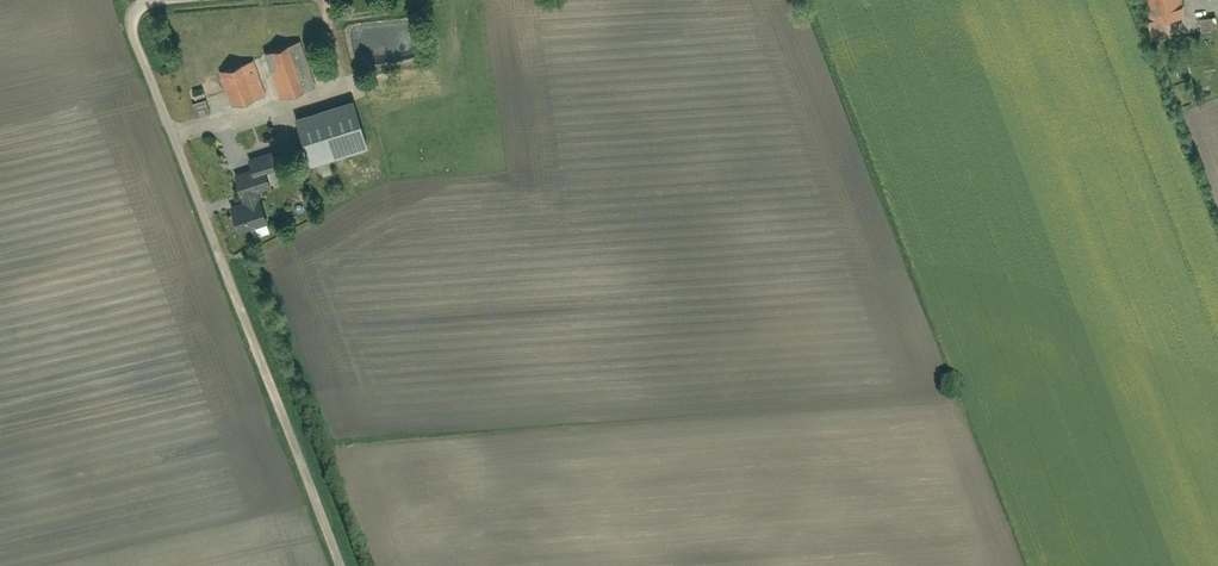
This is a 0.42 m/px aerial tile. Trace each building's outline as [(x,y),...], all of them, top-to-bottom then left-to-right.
[(1149,39),(1169,37),(1167,17),(1181,16),(1179,0),(1145,0),(1149,39)] [(1197,20),(1199,33),(1216,32),(1215,18),(1197,20)] [(298,42),(262,53),(276,97),(313,85),(298,42)] [(218,71),(229,106),(264,95),(252,60),(218,71)] [(191,97),(198,117),(209,114),(201,94),(191,97)] [(294,118),(307,164),(365,147),(352,101),(294,118)] [(265,232),(263,224),(267,223),(258,197),(256,198),(253,191),(272,185),(271,184),(286,179),(276,151),(247,161),(250,169),(234,174),(244,203),(228,208),(236,234),(250,229),(252,236),(265,232)]
